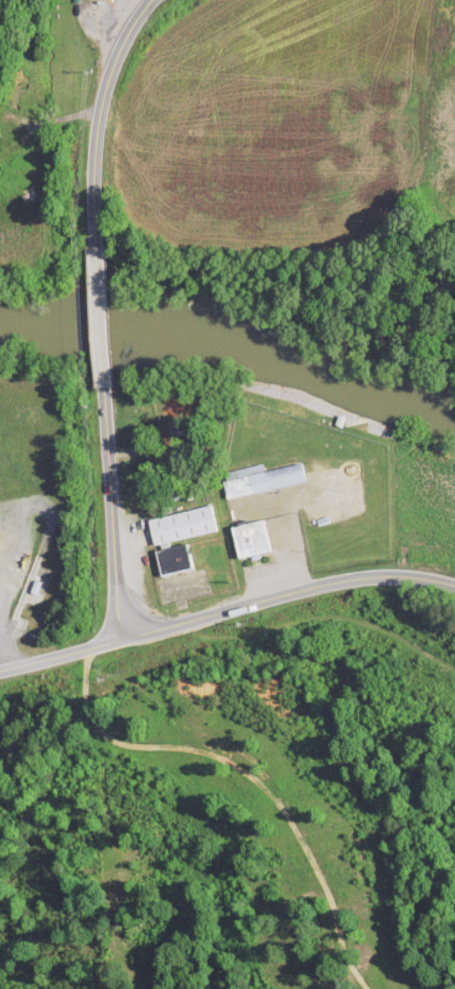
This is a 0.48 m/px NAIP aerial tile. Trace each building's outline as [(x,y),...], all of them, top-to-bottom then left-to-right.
[(225,472),(229,497),(307,484),(304,464),(265,470),(265,465),(225,472)] [(152,519),(158,545),(221,532),(215,506),(152,519)] [(273,550),(266,519),(233,527),(240,557),(273,550)] [(160,550),(164,575),(196,569),(192,544),(160,550)]
